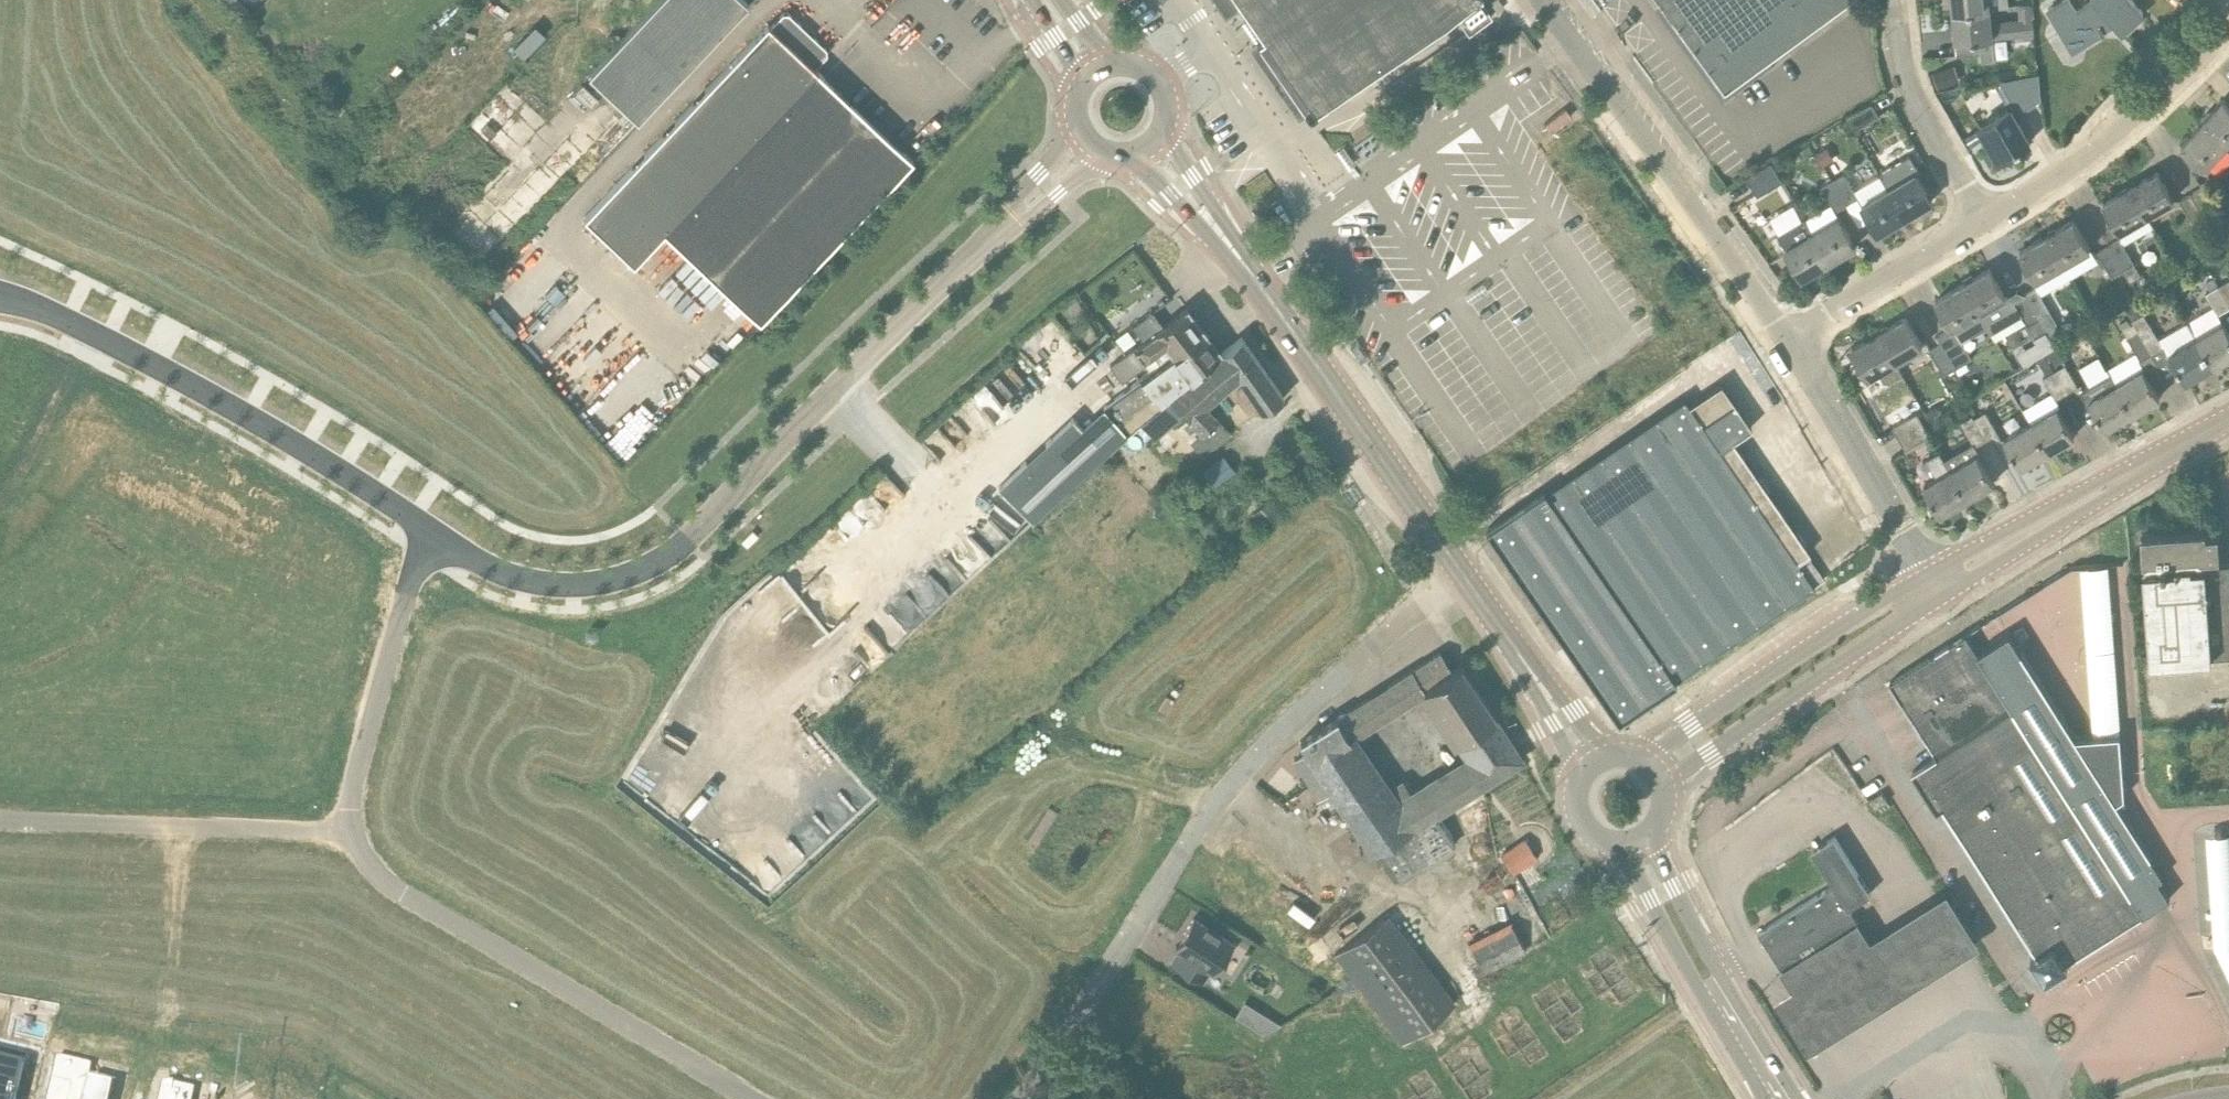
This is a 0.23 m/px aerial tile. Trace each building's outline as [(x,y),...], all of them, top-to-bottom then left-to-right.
[(589,76),(639,122),(749,6),(743,0),(661,0),(589,76)] [(1266,0),(1239,0),(1247,13),(1266,0)] [(1247,13),(1263,35),(1256,40),(1257,41),(1258,41),(1309,114),(1473,1),(1485,19),(1468,31),(1468,32),(1493,15),(1482,0),(1266,0),(1247,13)] [(1724,91),(1847,0),(1658,0),(1724,91)] [(1991,8),(1990,0),(1952,0),(1953,11),(1991,8)] [(2132,0),(2094,0),(2077,11),(2070,0),(2062,0),(2049,8),(2058,23),(2073,49),(2106,30),(2104,26),(2112,19),(2123,32),(2144,14),(2132,0)] [(1993,25),(1991,8),(1953,11),(1957,56),(1982,53),(1982,62),(1995,61),(1993,37),(2034,33),(2031,4),(2020,5),(2022,23),(1993,25)] [(689,254),(841,92),(815,68),(827,55),(827,50),(789,14),(783,14),(771,27),(768,24),(585,218),(635,264),(665,232),(689,254)] [(522,57),(543,35),(533,25),(512,48),(522,57)] [(1933,72),(1939,89),(1961,81),(1955,64),(1933,72)] [(2022,109),(2038,101),(2025,74),(2009,82),(2022,109)] [(914,161),(841,92),(689,254),(761,323),(914,161)] [(2226,145),(2228,142),(2228,105),(2223,100),(2202,123),(2226,145)] [(1854,130),(1879,115),(1873,104),(1848,119),(1854,130)] [(2018,150),(2031,143),(2011,109),(1981,126),(2000,159),(2017,149),(2018,150)] [(2226,145),(2202,123),(2182,145),(2206,167),(2226,145)] [(1966,138),(1971,147),(1984,139),(1979,131),(1966,138)] [(1826,146),(1816,151),(1824,165),(1835,159),(1826,146)] [(1889,189),(1905,217),(1932,201),(1916,173),(1920,171),(1911,156),(1880,173),(1889,189)] [(1758,196),(1782,181),(1772,164),(1747,178),(1758,196)] [(2131,187),(2148,216),(2175,200),(2158,171),(2131,187)] [(1833,180),(1848,204),(1859,198),(1844,173),(1833,180)] [(1848,204),(1833,180),(1822,187),(1837,211),(1848,204)] [(2148,216),(2131,187),(2104,203),(2121,231),(2148,216)] [(1905,217),(1889,189),(1862,204),(1879,233),(1905,217)] [(1812,234),(1828,263),(1857,246),(1840,218),(1812,234)] [(2047,236),(2064,265),(2091,249),(2074,220),(2047,236)] [(1828,263),(1812,234),(1805,221),(1779,236),(1803,278),(1828,263)] [(2064,265),(2047,236),(2020,251),(2037,280),(2064,265)] [(2109,246),(2123,270),(2130,282),(2142,275),(2120,239),(2109,246)] [(2123,270),(2109,246),(2098,252),(2112,276),(2123,270)] [(1964,284),(1988,327),(1992,333),(2023,315),(2038,340),(2049,334),(2026,294),(2018,291),(2007,298),(1990,269),(1964,284)] [(2217,286),(2213,278),(2206,282),(2211,290),(2217,286)] [(2217,286),(2228,306),(2228,279),(2217,286)] [(1942,343),(1956,366),(1955,367),(1960,375),(1971,368),(1967,362),(1972,358),(1962,342),(1988,327),(1964,284),(1936,300),(1953,329),(1939,337),(1942,343)] [(2217,286),(2211,290),(2207,292),(2219,314),(2228,308),(2228,306),(2217,286)] [(2026,294),(2049,334),(2060,328),(2037,288),(2026,294)] [(2127,309),(2133,319),(2143,313),(2137,303),(2127,309)] [(1188,308),(1168,323),(1148,338),(1133,349),(1110,366),(1122,382),(1144,364),(1151,372),(1162,364),(1163,365),(1206,332),(1204,329),(1203,327),(1199,322),(1197,320),(1188,308)] [(1137,323),(1148,338),(1168,323),(1157,308),(1137,323)] [(1879,334),(1896,362),(1923,347),(1906,318),(1879,334)] [(2152,353),(2139,331),(2134,323),(2132,324),(2128,318),(2120,323),(2139,356),(2142,359),(2152,353)] [(2196,338),(2212,367),(2228,357),(2228,332),(2223,322),(2196,338)] [(2139,331),(2152,353),(2164,346),(2160,340),(2151,324),(2139,331)] [(2164,346),(2168,354),(2170,354),(2186,382),(2212,367),(2196,338),(2188,324),(2160,340),(2164,346)] [(1104,406),(1128,434),(1152,413),(1168,399),(1168,398),(1222,353),(1206,332),(1163,365),(1162,364),(1151,372),(1104,406)] [(1896,362),(1879,334),(1853,349),(1869,377),(1878,372),(1884,381),(1890,382),(1903,375),(1896,362)] [(2055,347),(2054,344),(2048,335),(2038,340),(2035,342),(2043,354),(2055,347)] [(1222,353),(1168,398),(1182,413),(1215,447),(1230,434),(1205,406),(1239,376),(1264,410),(1285,397),(1243,336),(1222,353)] [(1956,366),(1942,343),(1930,349),(1944,374),(1955,367),(1956,366)] [(2066,364),(2054,371),(2067,393),(2079,386),(2066,364)] [(2159,397),(2152,384),(2143,369),(2116,384),(2133,413),(2159,397)] [(2067,393),(2054,371),(2043,377),(2056,399),(2067,393)] [(2133,413),(2116,384),(2109,373),(2080,390),(2087,401),(2090,400),(2106,428),(2133,413)] [(1733,441),(1751,428),(1720,383),(1688,404),(1684,398),(1546,492),(1545,490),(1487,530),(1618,723),(1675,683),(1674,681),(1824,579),(1809,557),(1811,555),(1733,441)] [(2031,423),(2048,452),(2074,436),(2057,407),(2031,423)] [(1986,411),(1974,419),(1986,440),(1999,433),(1986,411)] [(1899,438),(1923,424),(1917,413),(1892,428),(1899,438)] [(1986,440),(1974,419),(1972,415),(1962,421),(1974,442),(1976,446),(1986,440)] [(1108,453),(1082,426),(1073,416),(998,485),(1033,522),(1108,453)] [(2048,452),(2031,423),(2004,439),(2021,468),(2048,452)] [(1923,424),(1899,438),(1906,450),(1930,435),(1923,424)] [(1944,460),(1950,470),(1968,499),(1994,483),(1977,454),(1980,453),(1976,446),(1974,442),(1944,460)] [(1968,499),(1950,470),(1944,460),(1940,452),(1926,460),(1937,478),(1924,486),(1941,515),(1968,499)] [(1215,486),(1236,471),(1224,455),(1204,471),(1215,486)] [(2207,527),(2142,531),(2151,657),(2198,654),(2211,653),(2228,652),(2228,559),(2221,560),(2219,531),(2207,532),(2207,527)] [(2093,736),(2120,734),(2109,571),(2081,573),(2093,736)] [(1973,646),(1967,634),(1891,682),(1898,693),(1913,716),(1925,736),(1927,739),(1938,756),(1914,772),(1938,810),(1943,806),(2037,955),(2031,958),(2040,972),(2054,975),(2068,966),(2066,964),(2125,927),(2155,910),(2164,905),(2158,893),(2165,889),(2118,814),(2127,807),(2121,748),(2120,734),(2093,736),(2076,738),(2010,633),(1978,653),(1973,646)] [(1351,737),(1314,762),(1375,852),(1376,851),(1394,881),(1454,845),(1435,814),(1522,759),(1506,735),(1507,734),(1459,665),(1452,669),(1441,652),(1389,685),(1373,695),(1353,708),(1365,727),(1384,714),(1400,704),(1412,696),(1417,703),(1429,695),(1470,759),(1396,805),(1351,737)] [(2211,653),(2198,654),(2199,667),(2212,666),(2211,653)] [(1314,762),(1351,737),(1365,727),(1353,708),(1344,713),(1300,741),(1314,762)] [(1875,811),(1888,803),(1882,793),(1869,801),(1875,811)] [(1782,970),(1858,923),(1849,908),(1871,894),(1835,836),(1813,850),(1834,885),(1759,932),(1782,970)] [(1513,874),(1538,857),(1524,837),(1499,853),(1513,874)] [(2205,841),(2214,950),(2228,982),(2228,840),(2205,841)] [(1986,948),(1952,894),(1911,919),(1871,944),(1858,923),(1782,970),(1795,990),(1781,999),(1815,1053),(1945,973),(1986,948)] [(1548,898),(1539,905),(1547,915),(1556,909),(1548,898)] [(1193,918),(1181,937),(1176,946),(1175,947),(1177,948),(1180,950),(1172,962),(1202,981),(1210,969),(1214,972),(1233,943),(1193,918)] [(1404,1042),(1450,1007),(1383,918),(1335,954),(1404,1042)] [(1517,919),(1508,925),(1515,936),(1517,935),(1525,930),(1517,919)] [(1483,972),(1526,950),(1517,935),(1515,936),(1508,925),(1469,944),(1483,972)] [(1620,1007),(1640,993),(1607,945),(1587,959),(1595,971),(1585,979),(1598,999),(1609,991),(1620,1007)] [(1456,959),(1447,965),(1455,976),(1464,970),(1456,959)] [(1531,997),(1564,1045),(1584,1032),(1573,1016),(1584,1009),(1570,989),(1559,996),(1551,984),(1531,997)] [(1529,1069),(1549,1055),(1516,1007),(1496,1021),(1505,1033),(1494,1041),(1508,1061),(1519,1053),(1529,1069)] [(1249,1024),(1264,1034),(1280,1025),(1258,1010),(1249,1024)] [(1365,1019),(1355,1025),(1363,1036),(1372,1030),(1365,1019)] [(1333,1039),(1324,1045),(1332,1056),(1341,1050),(1333,1039)] [(1467,1098),(1485,1098),(1493,1094),(1482,1078),(1493,1071),(1479,1051),(1468,1058),(1460,1046),(1440,1059),(1467,1098)] [(23,1070),(20,1069),(0,1064),(0,1098),(16,1098),(23,1070)] [(47,1098),(110,1098),(114,1082),(55,1067),(47,1098)] [(1426,1069),(1406,1083),(1414,1095),(1409,1098),(1446,1098),(1426,1069)] [(1273,1079),(1264,1085),(1271,1096),(1281,1090),(1273,1079)]
